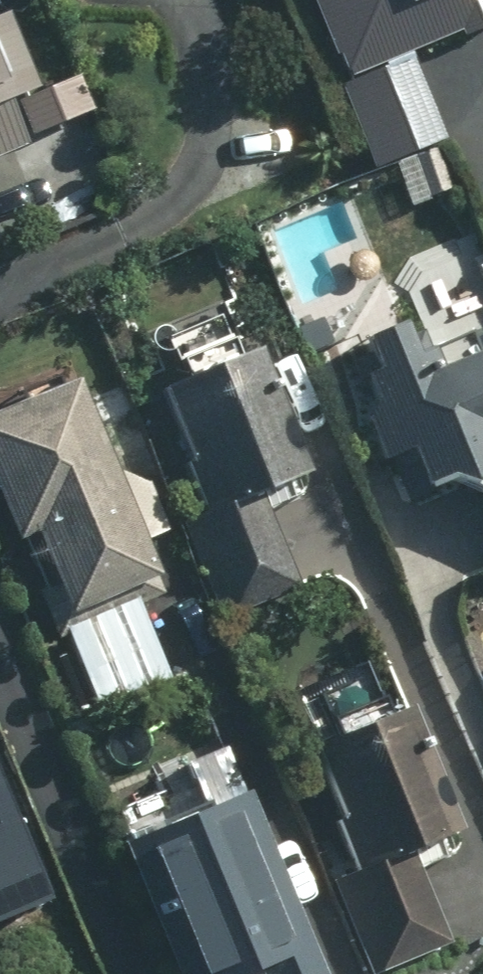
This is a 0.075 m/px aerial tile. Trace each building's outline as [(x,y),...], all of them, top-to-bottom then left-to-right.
[(323,65),(398,35),(406,55),(464,32),(453,6),(469,0),(296,0),(323,65)] [(19,148),(1,105),(37,90),(6,17),(0,19),(0,156),(19,148)] [(379,456),(419,440),(438,489),(453,483),(482,490),(482,345),(449,358),(428,306),(363,332),(377,367),(360,373),(372,403),(360,408),(379,456)] [(148,398),(198,513),(174,523),(215,617),(295,582),(260,502),(308,481),(252,354),(148,398)] [(30,533),(64,615),(152,579),(71,386),(0,415),(0,522),(8,542),(30,533)] [(407,855),(456,835),(404,710),(302,752),(348,864),(330,872),(372,973),(380,973),(445,948),(407,855)] [(11,803),(0,777),(0,807),(11,803)] [(116,849),(169,973),(246,973),(254,971),(255,973),(316,973),(241,797),(116,849)] [(17,936),(0,895),(0,943),(17,936)]
